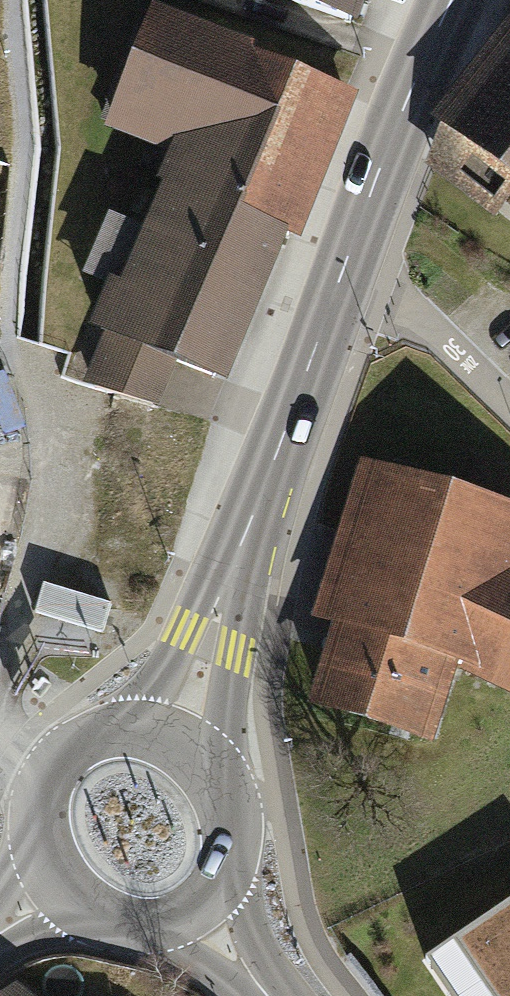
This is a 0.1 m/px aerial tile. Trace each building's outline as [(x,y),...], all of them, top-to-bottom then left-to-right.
[(379,0),(283,0),(369,29),(379,0)] [(176,159),(88,375),(152,402),(170,358),(221,379),(282,231),(287,233),(344,90),(165,18),(118,136),(176,159)] [(440,127),(509,181),(509,36),(440,127)] [(359,461),(311,617),(328,624),(308,706),(432,748),(456,673),(509,698),(509,507),(359,461)] [(417,954),(445,995),(509,995),(509,892),(417,954)]
